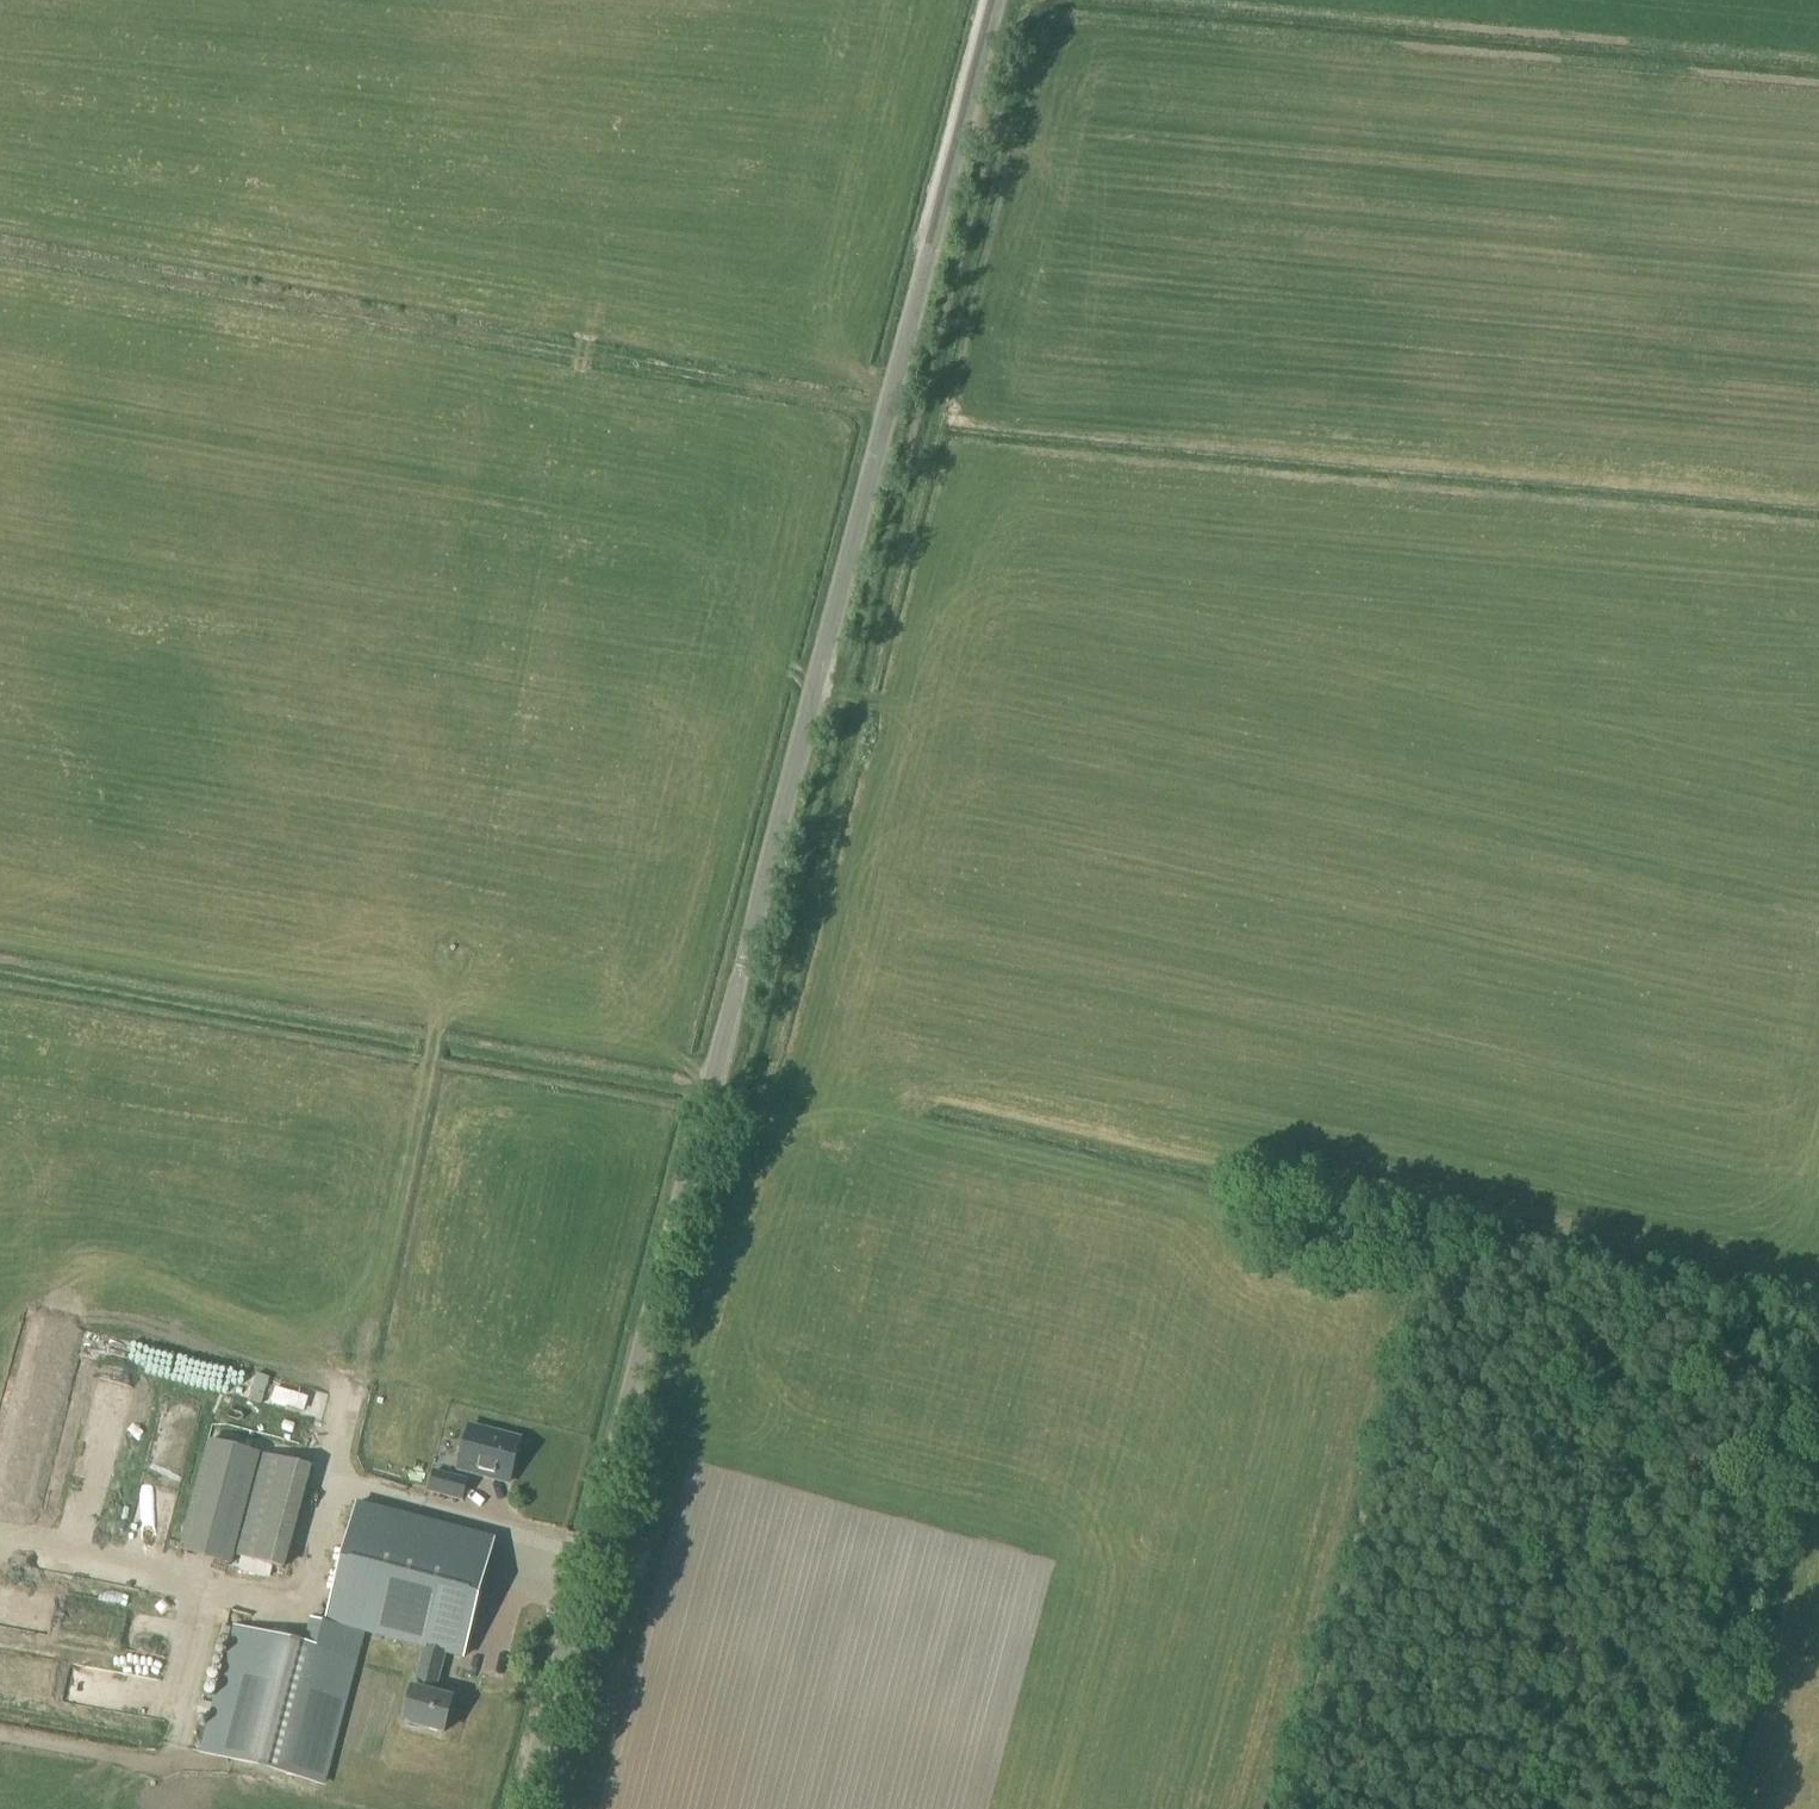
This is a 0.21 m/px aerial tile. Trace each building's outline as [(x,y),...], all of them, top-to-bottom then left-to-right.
[(86,1329),(83,1359),(122,1362),(124,1333),(86,1329)] [(469,1428),(458,1468),(509,1482),(520,1442),(469,1428)] [(200,1439),(170,1550),(223,1564),(226,1556),(232,1535),(253,1453),(200,1439)] [(312,1469),(254,1453),(232,1535),(290,1550),(312,1469)] [(463,1502),(469,1481),(433,1471),(427,1493),(463,1502)] [(464,1659),(494,1542),(356,1506),(318,1650),(235,1628),(214,1706),(211,1720),(202,1754),(324,1786),(364,1633),(422,1648),(403,1723),(444,1734),(452,1702),(435,1697),(446,1655),(464,1659)] [(285,1571),(290,1550),(232,1535),(226,1556),(285,1571)] [(199,1717),(211,1720),(214,1706),(203,1703),(199,1717)]
